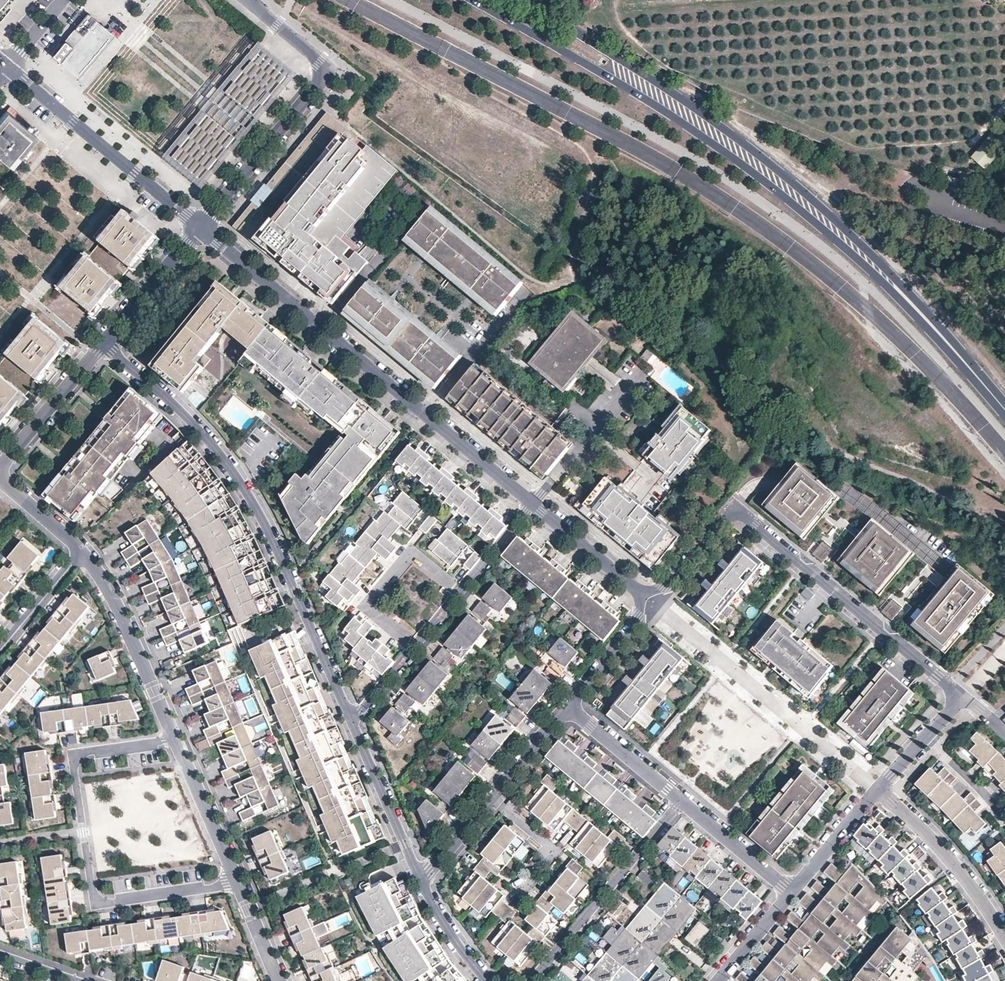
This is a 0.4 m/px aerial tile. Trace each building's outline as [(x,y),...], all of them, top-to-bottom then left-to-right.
[(12,0),(0,0),(0,14),(12,0)] [(70,34),(51,56),(60,64),(78,79),(113,37),(86,14),(85,16),(70,34)] [(262,49),(173,158),(202,181),(291,72),(262,49)] [(36,136),(20,123),(6,111),(0,118),(0,159),(11,167),(20,157),(29,146),(36,136)] [(331,115),(327,120),(390,172),(394,168),(331,115)] [(337,236),(390,172),(327,120),(271,188),(273,191),(263,203),(259,208),(256,206),(239,226),(252,237),(328,300),(333,304),(368,262),(337,236)] [(995,132),(994,133),(970,161),(985,173),(1004,150),(1004,140),(995,132)] [(23,160),(33,149),(29,146),(20,157),(23,160)] [(957,188),(958,182),(947,179),(946,185),(957,188)] [(432,209),(405,240),(496,316),(523,284),(432,209)] [(136,261),(156,236),(126,211),(100,241),(130,266),(135,260),(136,261)] [(112,287),(117,281),(89,258),(84,263),(83,262),(67,282),(68,283),(63,288),(92,312),(96,306),(98,307),(113,288),(112,287)] [(462,357),(371,282),(345,314),(363,329),(400,360),(435,389),(462,357)] [(206,351),(227,326),(253,348),(271,326),(231,292),(220,283),(151,366),(164,377),(172,367),(180,374),(174,381),(185,390),(213,357),(206,351)] [(564,389),(604,341),(573,315),(533,363),(564,389)] [(62,348),(66,343),(37,318),(7,354),(36,379),(41,373),(42,374),(63,349),(62,348)] [(247,356),(343,433),(317,466),(320,468),(313,476),(311,474),(309,473),(305,478),(299,473),(282,494),(288,509),(294,513),(291,515),(302,539),(308,544),(385,452),(376,444),(392,425),(353,392),(329,372),(278,331),(272,326),(271,326),(253,348),(247,356)] [(647,365),(655,355),(650,350),(642,360),(647,365)] [(573,444),(477,364),(451,395),(473,413),(484,422),(503,438),(515,448),(526,457),(548,475),(573,444)] [(180,374),(172,367),(164,377),(167,380),(183,394),(185,390),(174,381),(180,374)] [(0,375),(0,425),(20,401),(19,400),(24,394),(0,375)] [(152,404),(134,389),(45,497),(58,507),(76,524),(85,514),(81,510),(84,507),(87,510),(101,494),(112,481),(108,477),(127,455),(131,458),(165,416),(152,404)] [(473,413),(451,395),(448,400),(469,418),(473,413)] [(677,482),(717,434),(682,406),(642,454),(677,482)] [(503,438),(484,422),(480,427),(489,434),(511,452),(515,448),(503,438)] [(385,452),(401,433),(392,425),(376,444),(385,452)] [(160,467),(152,474),(171,497),(188,520),(202,543),(215,571),(239,626),(279,609),(273,595),(256,602),(255,598),(271,591),(261,569),(245,576),(244,572),(260,565),(255,553),(249,541),(233,548),(231,545),(247,537),(241,525),(234,513),(219,523),(217,519),(232,510),(225,498),(216,487),(202,497),(200,494),(214,484),(206,472),(197,462),(183,473),(181,470),(195,458),(184,445),(160,467)] [(432,468),(426,462),(428,460),(429,459),(423,454),(417,450),(416,451),(414,453),(408,448),(397,461),(404,466),(406,464),(412,468),(409,471),(416,477),(418,474),(424,478),(421,481),(428,487),(430,484),(436,488),(434,491),(440,497),(443,494),(448,499),(446,501),(453,507),(455,504),(460,509),(458,512),(465,517),(467,514),(473,519),(470,522),(477,527),(479,524),(485,529),(482,532),(489,537),(492,534),(497,539),(505,529),(499,523),(501,521),(502,520),(496,515),(491,510),(490,512),(488,514),(481,509),(474,503),(476,501),(477,499),(472,495),(466,490),(465,491),(463,494),(457,488),(450,483),(452,480),(453,479),(447,474),(442,470),(441,471),(439,474),(432,468)] [(131,458),(127,455),(108,477),(112,481),(131,458)] [(548,475),(526,457),(522,462),(533,471),(544,479),(548,475)] [(313,476),(320,468),(317,466),(311,474),(313,476)] [(835,497),(801,468),(771,505),(805,533),(835,497)] [(682,536),(652,511),(650,513),(641,505),(643,503),(610,476),(602,485),(593,496),(585,505),(607,523),(619,533),(628,541),(636,547),(657,565),(682,536)] [(112,481),(101,494),(105,497),(116,484),(112,481)] [(593,496),(602,485),(600,483),(591,494),(593,496)] [(374,558),(371,556),(375,551),(378,553),(387,560),(398,547),(389,540),(386,537),(390,532),(393,535),(401,525),(407,530),(415,520),(411,517),(416,512),(419,515),(424,509),(403,491),(393,504),(396,506),(388,514),(385,512),(378,521),(376,519),(356,544),(357,545),(342,563),(341,562),(322,585),(331,592),(327,597),(339,607),(346,598),(349,601),(355,594),(357,596),(362,590),(354,582),(351,580),(355,575),(358,577),(374,558)] [(585,505),(581,501),(576,506),(603,528),(607,523),(585,505)] [(426,533),(437,520),(431,514),(420,528),(426,533)] [(159,540),(146,520),(125,534),(133,545),(121,553),(126,561),(159,540)] [(880,589),(910,553),(876,525),(846,561),(880,589)] [(464,552),(469,546),(448,529),(438,541),(440,543),(433,551),(452,567),(459,557),(456,554),(460,549),(464,552)] [(628,541),(619,533),(615,538),(624,546),(628,541)] [(519,549),(525,542),(519,536),(513,544),(519,549)] [(149,571),(172,559),(159,540),(126,561),(131,569),(143,561),(149,571)] [(578,582),(576,584),(570,591),(564,586),(558,581),(563,574),(565,572),(559,567),(552,561),(551,563),(545,570),(538,565),(532,560),(538,553),(540,551),(533,545),(527,540),(525,542),(519,549),(513,544),(502,556),(604,641),(615,629),(609,623),(615,616),(616,614),(610,609),(603,603),(601,605),(596,612),(589,607),(583,602),(589,595),(591,593),(584,588),(578,582)] [(753,555),(738,542),(697,593),(704,599),(700,603),(694,598),(689,604),(713,624),(722,614),(727,618),(769,568),(758,559),(753,555)] [(825,560),(833,550),(823,542),(820,545),(813,554),(823,563),(825,560)] [(30,565),(32,567),(40,557),(23,543),(13,555),(15,557),(11,561),(14,564),(9,569),(24,581),(29,576),(27,574),(25,572),(30,565)] [(657,565),(636,547),(632,552),(658,574),(662,569),(657,565)] [(471,570),(482,557),(476,551),(464,565),(471,570)] [(538,565),(544,558),(538,553),(532,560),(538,565)] [(545,570),(551,563),(544,558),(538,565),(545,570)] [(181,581),(172,559),(149,571),(154,583),(141,588),(145,597),(181,581)] [(18,589),(24,581),(9,569),(5,565),(0,571),(0,573),(1,574),(0,575),(0,591),(7,597),(16,587),(18,589)] [(945,647),(990,593),(961,569),(917,623),(945,647)] [(564,586),(570,579),(563,574),(558,581),(564,586)] [(570,591),(576,584),(570,579),(564,586),(570,591)] [(190,602),(181,581),(145,597),(149,605),(162,600),(167,612),(190,602)] [(514,598),(496,584),(483,599),(501,613),(514,598)] [(809,600),(813,594),(806,588),(801,593),(809,600)] [(440,608),(449,597),(440,591),(432,601),(440,608)] [(84,620),(82,618),(91,608),(75,595),(66,605),(65,604),(59,611),(78,627),(84,620)] [(589,607),(595,600),(589,595),(583,602),(589,607)] [(902,609),(903,608),(893,599),(883,611),(893,620),(902,609)] [(596,612),(601,605),(595,600),(589,607),(596,612)] [(425,605),(420,601),(414,609),(419,612),(425,605)] [(492,610),(481,601),(477,607),(487,615),(492,610)] [(199,623),(190,602),(167,612),(173,624),(160,630),(163,638),(199,623)] [(487,615),(477,607),(472,612),(483,621),(487,615)] [(71,632),(73,633),(78,627),(59,611),(53,617),(55,619),(46,629),(62,642),(71,632)] [(475,644),(488,629),(470,615),(458,630),(475,644)] [(615,629),(621,621),(615,616),(609,623),(615,629)] [(373,646),(370,644),(372,642),(366,637),(375,626),(368,620),(365,624),(362,622),(356,617),(344,632),(349,637),(347,639),(357,648),(354,650),(361,656),(358,659),(375,674),(378,670),(384,675),(395,661),(390,657),(389,659),(385,656),(387,654),(391,649),(379,639),(375,644),(373,646)] [(792,637),(795,634),(779,620),(767,634),(766,633),(751,650),(769,665),(773,661),(777,665),(813,694),(830,674),(828,673),(833,666),(802,640),(799,643),(792,637)] [(209,643),(199,623),(163,638),(167,647),(180,641),(185,654),(209,643)] [(55,654),(53,653),(62,642),(46,629),(38,640),(36,638),(30,645),(49,661),(55,654)] [(463,659),(475,644),(458,630),(445,645),(463,659)] [(295,648),(290,634),(265,645),(271,658),(295,648)] [(566,667),(579,653),(561,638),(549,653),(566,667)] [(684,659),(660,639),(655,645),(661,651),(653,660),(657,664),(650,672),(646,669),(636,680),(640,684),(633,692),(629,689),(620,700),(624,703),(616,713),(612,710),(607,715),(625,730),(684,659)] [(42,667),(44,668),(49,661),(30,645),(25,652),(26,654),(18,664),(33,677),(42,667)] [(271,658),(265,645),(250,651),(257,665),(271,658)] [(454,656),(443,647),(438,653),(449,662),(454,656)] [(271,658),(257,665),(263,679),(268,676),(273,690),(308,675),(295,648),(271,658)] [(114,659),(111,651),(88,661),(91,669),(94,668),(99,681),(118,673),(112,660),(114,659)] [(449,662),(438,653),(434,659),(444,667),(449,662)] [(651,661),(644,656),(640,661),(646,666),(645,668),(646,669),(650,672),(657,664),(653,660),(652,660),(651,661)] [(225,682),(216,661),(193,671),(199,684),(186,689),(189,698),(225,682)] [(437,691),(449,676),(432,661),(419,676),(437,691)] [(564,670),(554,661),(549,667),(560,676),(564,670)] [(26,689),(24,688),(33,677),(18,664),(9,675),(7,673),(1,680),(21,696),(26,689)] [(777,665),(774,669),(809,698),(813,694),(777,665)] [(560,676),(549,667),(544,673),(555,681),(560,676)] [(877,732),(911,690),(907,688),(884,668),(878,675),(877,685),(845,723),(858,734),(855,738),(869,749),(880,735),(877,732)] [(553,684),(535,669),(523,684),(541,699),(553,684)] [(280,720),(319,703),(308,675),(273,690),(279,704),(274,706),(280,720)] [(845,723),(877,685),(878,675),(838,724),(855,738),(858,734),(845,723)] [(437,691),(419,676),(407,691),(425,706),(437,691)] [(636,680),(635,680),(634,681),(628,676),(623,681),(630,687),(628,688),(629,689),(633,692),(640,684),(636,680)] [(15,703),(21,696),(1,680),(0,681),(0,708),(4,712),(13,701),(15,703)] [(235,703),(225,682),(189,698),(193,706),(206,700),(211,712),(211,713),(235,703)] [(528,714),(541,699),(523,684),(511,699),(528,714)] [(877,732),(880,735),(915,694),(911,690),(877,732)] [(415,702),(405,693),(400,699),(411,708),(415,702)] [(83,694),(73,695),(74,705),(84,704),(83,694)] [(122,724),(122,722),(141,719),(137,712),(133,703),(132,700),(119,702),(118,699),(109,701),(112,726),(122,724)] [(406,713),(411,708),(400,699),(395,705),(406,713)] [(144,708),(140,700),(133,703),(137,712),(144,708)] [(624,703),(620,700),(612,710),(616,713),(624,703)] [(105,727),(112,726),(109,701),(101,702),(101,704),(87,706),(90,726),(104,724),(105,727)] [(243,723),(235,703),(211,713),(217,725),(211,728),(204,731),(208,739),(243,723)] [(331,730),(319,703),(280,720),(286,733),(291,731),(297,745),(331,730)] [(77,731),(77,728),(90,726),(87,706),(74,708),(74,706),(64,707),(68,732),(77,731)] [(60,734),(68,732),(64,707),(56,709),(56,711),(43,713),(46,733),(60,731),(60,734)] [(399,736),(411,722),(393,707),(381,722),(393,732),(388,738),(397,746),(403,739),(399,736)] [(526,716),(516,707),(511,713),(521,722),(526,716)] [(211,712),(205,714),(211,728),(217,725),(211,713),(211,712)] [(521,722),(511,713),(506,719),(517,728),(521,722)] [(502,745),(515,730),(497,715),(485,730),(502,745)] [(264,716),(251,721),(256,734),(268,729),(264,716)] [(253,744),(243,723),(208,739),(211,747),(218,744),(224,741),(229,753),(230,754),(253,744)] [(343,757),(331,730),(297,745),(303,758),(298,761),(304,774),(343,757)] [(502,745),(485,730),(472,745),(490,760),(502,745)] [(1000,751),(978,730),(965,744),(980,758),(978,760),(986,766),(1000,751)] [(598,764),(589,756),(585,761),(581,766),(576,762),(571,757),(575,753),(578,748),(569,740),(565,745),(561,750),(556,745),(546,757),(644,838),(654,826),(648,822),(652,817),(656,812),(647,804),(643,809),(639,814),(634,810),(629,806),(633,801),(637,796),(628,788),(624,793),(620,798),(615,794),(609,790),(613,785),(617,780),(608,772),(604,777),(600,782),(595,778),(590,774),(594,769),(598,764)] [(561,750),(565,745),(560,740),(556,745),(561,750)] [(224,741),(218,744),(224,756),(229,753),(224,741)] [(226,780),(262,764),(253,744),(230,754),(235,767),(229,769),(222,772),(226,780)] [(256,748),(259,759),(265,757),(262,746),(256,748)] [(52,764),(49,764),(47,750),(27,753),(29,767),(27,767),(28,776),(53,772),(52,764)] [(1000,751),(986,766),(993,775),(994,773),(1003,783),(1004,781),(1004,756),(1000,751)] [(229,753),(224,756),(229,769),(235,767),(230,754),(229,753)] [(576,762),(580,757),(575,753),(571,757),(576,762)] [(488,762),(477,754),(473,759),(483,768),(488,762)] [(355,785),(343,757),(304,774),(310,788),(315,786),(321,800),(355,785)] [(581,766),(585,761),(580,757),(576,762),(581,766)] [(479,774),(483,768),(473,759),(468,765),(479,774)] [(464,791),(477,776),(459,761),(447,776),(464,791)] [(271,785),(262,764),(226,780),(229,788),(236,785),(242,783),(248,795),(271,785)] [(751,837),(808,768),(804,765),(747,834),(751,837)] [(6,767),(1,768),(0,766),(0,796),(4,795),(3,787),(9,786),(6,767)] [(936,775),(929,769),(916,784),(929,796),(951,772),(944,766),(936,775)] [(819,801),(831,787),(808,768),(751,837),(774,856),(785,842),(789,845),(801,831),(804,828),(800,825),(808,815),(811,818),(823,804),(819,801)] [(595,778),(599,773),(594,769),(590,774),(595,778)] [(54,781),(53,772),(28,776),(29,785),(32,784),(34,798),(54,795),(52,781),(54,781)] [(956,777),(951,772),(929,796),(941,806),(942,807),(957,794),(948,786),(956,777)] [(600,782),(604,777),(599,773),(595,778),(600,782)] [(540,819),(559,797),(551,791),(557,783),(548,775),(541,783),(544,785),(525,807),(540,819)] [(452,806),(464,791),(447,776),(434,791),(452,806)] [(242,783),(236,785),(242,797),(248,795),(242,783)] [(280,805),(271,785),(248,795),(253,807),(240,813),(243,821),(280,805)] [(367,812),(355,785),(321,800),(327,813),(322,815),(328,829),(367,812)] [(615,794),(619,789),(613,785),(609,790),(615,794)] [(819,801),(823,804),(835,790),(831,787),(819,801)] [(620,798),(624,793),(619,789),(615,794),(620,798)] [(963,800),(957,794),(942,807),(954,820),(977,798),(975,796),(971,793),(963,800)] [(14,822),(11,803),(5,804),(4,795),(0,796),(0,827),(9,825),(9,823),(14,822)] [(58,803),(56,795),(54,795),(34,798),(31,798),(33,807),(35,807),(37,820),(57,817),(55,804),(58,803)] [(563,821),(568,816),(570,817),(565,823),(571,827),(581,815),(559,797),(540,819),(555,832),(563,821)] [(982,804),(977,798),(954,820),(965,832),(970,828),(977,831),(987,822),(981,816),(980,818),(973,811),(982,804)] [(435,805),(428,799),(419,810),(429,833),(445,814),(435,805)] [(514,811),(519,805),(511,799),(506,805),(514,811)] [(450,808),(439,800),(435,805),(445,814),(450,808)] [(634,810),(638,805),(633,801),(629,806),(634,810)] [(639,814),(643,809),(638,805),(634,810),(639,814)] [(345,855),(379,840),(367,812),(328,829),(334,843),(339,841),(345,855)] [(584,856),(603,834),(581,815),(571,827),(577,832),(581,827),(583,829),(579,834),(570,844),(584,856)] [(800,825),(804,828),(811,818),(808,815),(800,825)] [(654,826),(658,821),(652,817),(648,822),(654,826)] [(530,837),(513,823),(509,828),(505,826),(493,840),(513,857),(530,837)] [(868,824),(856,839),(859,842),(858,843),(867,852),(868,850),(871,853),(870,854),(880,862),(884,867),(882,869),(889,877),(893,873),(896,876),(894,877),(903,886),(908,890),(905,893),(911,900),(934,881),(929,875),(924,879),(918,872),(922,868),(917,863),(913,866),(907,859),(911,856),(905,850),(901,854),(894,847),(898,843),(892,838),(889,842),(882,836),(885,832),(880,827),(876,831),(868,824)] [(686,838),(673,827),(659,844),(666,850),(672,855),(686,838)] [(271,831),(253,839),(255,845),(258,852),(256,853),(259,861),(282,851),(279,843),(277,844),(271,831)] [(619,848),(626,840),(616,832),(610,840),(603,834),(584,856),(599,868),(617,846),(619,848)] [(696,846),(686,838),(672,855),(682,863),(696,846)] [(513,857),(493,840),(481,855),(484,858),(480,863),(490,871),(497,876),(501,872),(513,857)] [(991,848),(995,854),(987,859),(998,874),(999,875),(1004,870),(1004,849),(1004,848),(1004,845),(1002,840),(991,848)] [(774,856),(778,859),(789,845),(785,842),(774,856)] [(712,859),(696,846),(682,863),(691,871),(698,876),(712,859)] [(286,859),(282,851),(259,861),(263,869),(265,868),(268,875),(271,880),(289,872),(284,860),(286,859)] [(64,861),(63,855),(43,858),(45,871),(42,872),(44,880),(46,880),(66,877),(68,877),(67,868),(65,869),(64,861)] [(671,856),(680,865),(682,863),(672,855),(671,856)] [(318,856),(303,860),(305,868),(320,864),(318,856)] [(588,886),(577,876),(583,868),(572,859),(565,867),(567,869),(555,883),(576,900),(588,886)] [(722,867),(712,859),(698,876),(707,884),(722,867)] [(20,875),(18,861),(0,864),(0,887),(1,887),(21,884),(24,883),(22,875),(20,875)] [(850,862),(843,871),(832,863),(824,872),(835,881),(867,908),(875,899),(880,904),(886,897),(862,872),(850,862)] [(471,906),(490,884),(484,879),(490,871),(480,863),(473,871),(475,872),(458,893),(464,898),(463,899),(471,906)] [(680,865),(690,873),(691,871),(682,863),(680,865)] [(738,880),(722,867),(707,884),(717,892),(723,897),(738,880)] [(696,878),(706,886),(707,884),(698,876),(696,878)] [(68,891),(66,877),(46,880),(48,894),(46,894),(47,903),(72,899),(71,890),(68,891)] [(397,894),(403,891),(400,885),(396,878),(384,884),(388,890),(377,896),(374,889),(358,897),(378,936),(416,917),(412,910),(409,904),(404,907),(397,894)] [(750,891),(738,880),(723,897),(736,908),(750,891)] [(835,881),(828,889),(818,880),(812,888),(822,896),(854,923),(861,915),(867,920),(873,913),(867,908),(835,881)] [(665,882),(646,905),(648,907),(667,884),(665,882)] [(564,915),(576,900),(555,883),(548,892),(546,890),(542,896),(554,906),(564,915)] [(26,897),(23,897),(21,884),(1,887),(3,900),(1,901),(2,909),(27,906),(26,897)] [(501,901),(505,896),(490,884),(471,906),(486,918),(491,912),(501,901)] [(667,884),(648,907),(662,919),(681,896),(667,884)] [(706,886),(716,894),(717,892),(707,884),(706,886)] [(918,901),(921,904),(919,905),(927,915),(929,914),(931,917),(930,918),(937,928),(941,933),(938,935),(944,943),(948,940),(950,944),(949,945),(955,956),(957,955),(959,958),(958,959),(964,970),(965,969),(968,975),(965,976),(967,980),(993,980),(990,974),(995,972),(991,965),(986,967),(981,959),(986,957),(983,950),(978,953),(973,945),(978,942),(974,936),(969,939),(963,930),(968,927),(964,921),(959,924),(954,916),(958,913),(954,907),(950,910),(944,902),(948,899),(944,893),(940,897),(933,889),(918,901)] [(701,903),(711,909),(719,897),(708,890),(701,903)] [(763,901),(750,891),(736,908),(742,913),(749,918),(763,901)] [(822,896),(818,901),(808,892),(799,903),(809,911),(842,939),(849,930),(855,935),(860,928),(854,923),(822,896)] [(554,906),(542,896),(535,904),(537,906),(525,920),(536,929),(545,937),(558,922),(547,914),(554,906)] [(695,908),(681,896),(662,919),(675,931),(695,908)] [(722,899),(734,910),(736,908),(723,897),(722,899)] [(73,908),(72,899),(47,903),(48,912),(51,911),(53,925),(73,922),(71,908),(73,908)] [(493,914),(503,902),(501,901),(491,912),(493,914)] [(499,918),(508,907),(503,902),(493,914),(499,918)] [(646,905),(626,929),(628,931),(648,907),(646,905)] [(26,914),(28,914),(27,906),(2,909),(3,918),(6,918),(8,931),(28,928),(26,914)] [(505,923),(514,912),(508,907),(499,918),(505,923)] [(648,907),(628,931),(642,943),(662,919),(648,907)] [(310,921),(304,908),(286,916),(288,922),(291,929),(289,930),(292,937),(315,927),(312,920),(310,921)] [(697,910),(695,908),(675,931),(678,933),(697,910)] [(230,930),(222,911),(209,913),(208,910),(200,912),(203,936),(212,935),(211,933),(230,930)] [(809,911),(803,919),(793,911),(786,918),(797,927),(829,953),(837,944),(842,949),(847,943),(842,939),(809,911)] [(203,936),(200,912),(191,913),(191,915),(184,917),(178,917),(181,937),(194,935),(194,938),(203,936)] [(516,913),(514,912),(505,923),(503,925),(505,927),(510,921),(516,913)] [(178,917),(164,919),(164,917),(155,918),(159,943),(167,942),(167,939),(181,937),(178,917)] [(147,922),(133,924),(136,944),(150,942),(150,944),(159,943),(155,918),(146,920),(147,922)] [(662,919),(642,943),(656,954),(675,931),(662,919)] [(506,955),(525,933),(510,921),(505,927),(491,943),(506,955)] [(687,940),(697,948),(710,931),(699,923),(687,940)] [(136,944),(133,924),(119,926),(119,924),(110,925),(114,950),(123,948),(122,946),(136,944)] [(110,925),(102,926),(102,929),(88,931),(91,951),(105,949),(105,951),(114,950),(110,925)] [(615,947),(608,955),(622,966),(642,943),(628,931),(626,929),(623,926),(618,932),(613,927),(604,938),(613,945),(615,947)] [(797,927),(790,934),(780,926),(774,933),(784,942),(817,969),(824,960),(830,965),(835,958),(829,953),(797,927)] [(322,950),(317,937),(319,936),(315,927),(292,937),(296,946),(298,945),(301,952),(304,957),(305,957),(322,950)] [(429,939),(425,933),(420,927),(385,950),(406,980),(418,980),(445,963),(440,956),(437,951),(431,954),(424,942),(429,939)] [(913,972),(920,963),(925,967),(933,958),(925,946),(911,927),(903,937),(891,927),(878,943),(913,972)] [(79,930),(80,932),(66,934),(69,954),(83,952),(83,954),(92,953),(91,951),(88,931),(88,928),(79,930)] [(545,937),(536,929),(530,937),(525,933),(506,955),(520,967),(545,937)] [(678,933),(675,931),(656,954),(658,956),(678,933)] [(778,950),(767,941),(761,948),(771,957),(800,980),(807,980),(811,975),(817,980),(822,974),(817,969),(784,942),(778,950)] [(656,954),(642,943),(622,966),(636,978),(656,954)] [(878,943),(865,958),(893,980),(905,980),(908,978),(911,980),(915,980),(919,976),(913,972),(878,943)] [(615,947),(613,945),(606,953),(608,955),(615,947)] [(327,956),(324,949),(322,950),(305,957),(307,961),(311,970),(308,970),(312,978),(335,968),(329,955),(327,956)] [(606,953),(587,976),(589,978),(608,955),(606,953)] [(658,956),(656,954),(636,978),(639,980),(653,963),(658,956)] [(589,978),(593,980),(610,980),(622,966),(608,955),(589,978)] [(658,956),(653,963),(660,968),(649,980),(667,980),(671,977),(664,971),(667,967),(659,961),(661,959),(658,956)] [(765,965),(755,956),(749,963),(759,972),(770,980),(800,980),(771,957),(765,965)] [(865,958),(853,973),(862,980),(893,980),(865,958)] [(185,967),(167,961),(165,966),(163,965),(157,980),(189,980),(191,976),(183,973),(185,967)] [(610,980),(634,980),(636,978),(622,966),(610,980)] [(335,968),(312,978),(313,980),(338,980),(336,978),(339,977),(335,968)] [(455,976),(449,970),(436,980),(458,980),(455,976)] [(205,976),(192,972),(191,976),(189,980),(213,980),(214,977),(206,974),(205,976)] [(742,972),(736,979),(739,980),(770,980),(759,972),(752,980),(742,972)] [(853,973),(846,980),(862,980),(853,973)]
